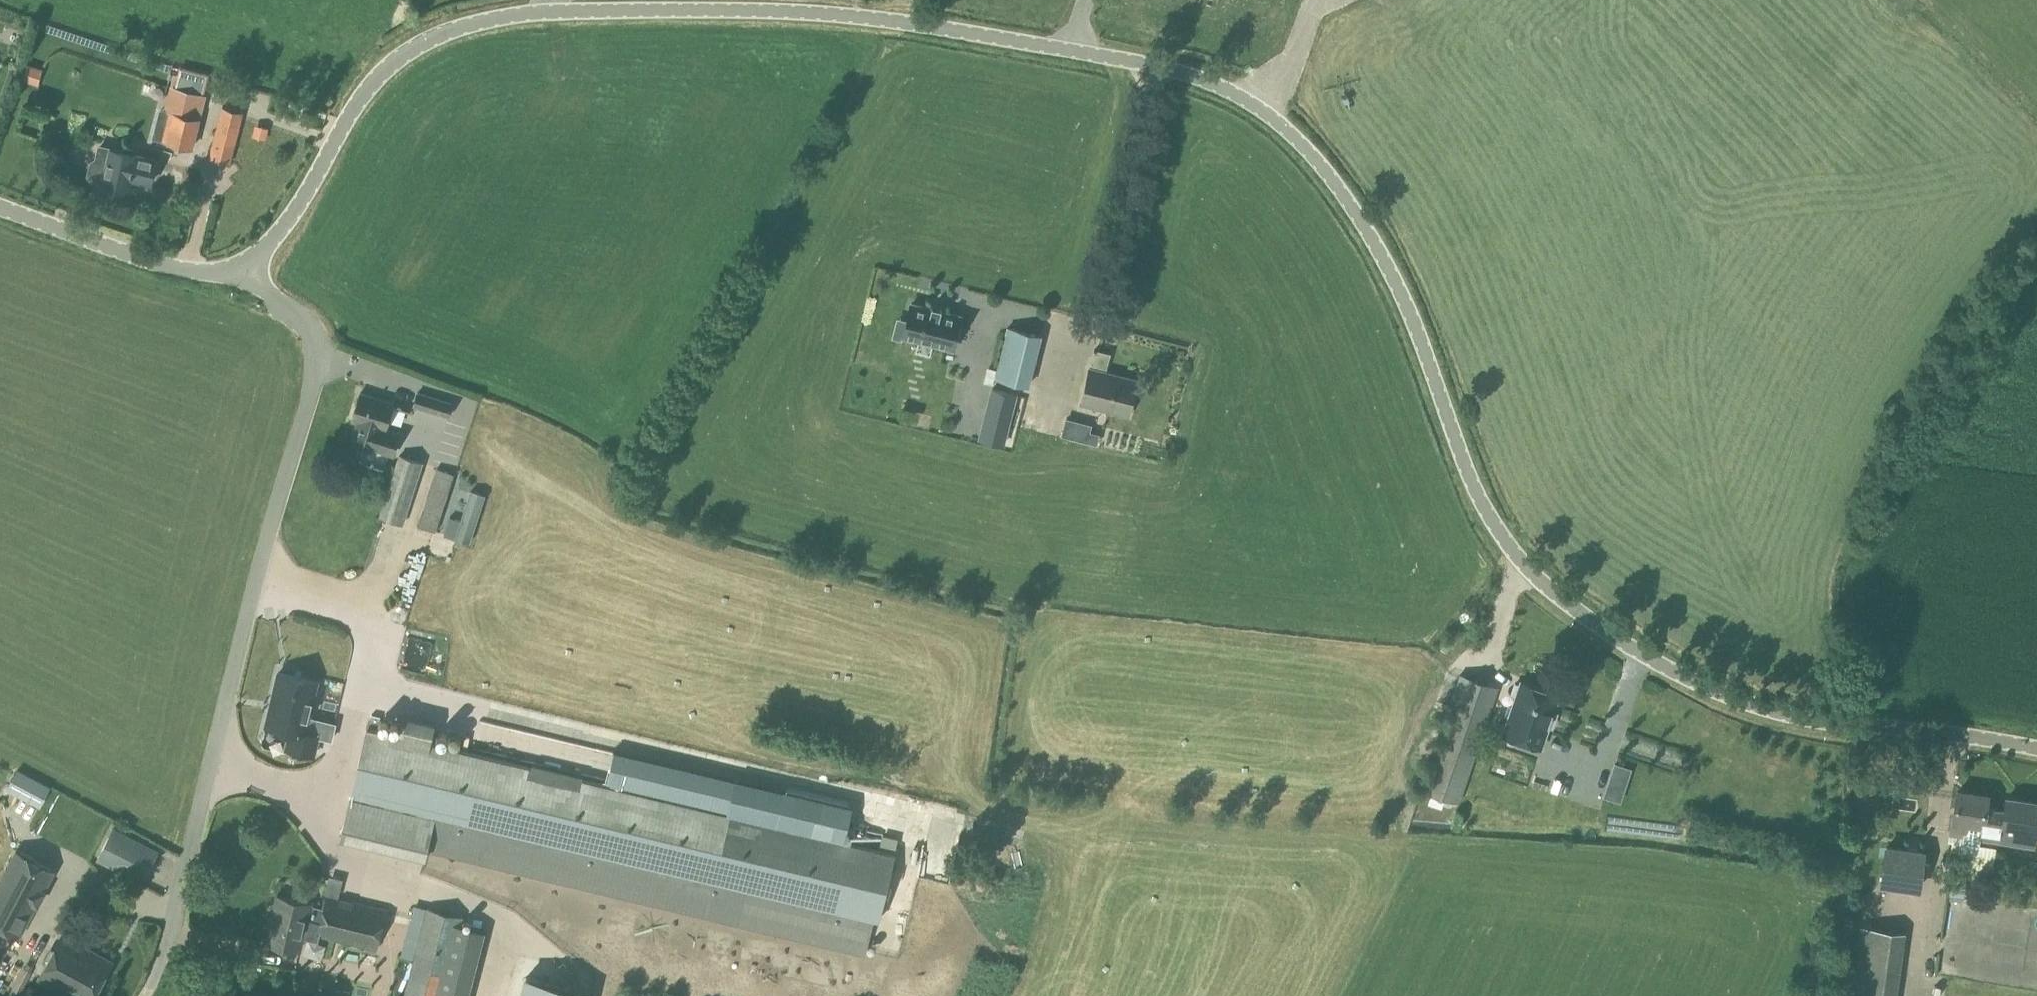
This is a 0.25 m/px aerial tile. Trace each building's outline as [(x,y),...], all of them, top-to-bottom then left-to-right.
[(167,74),(184,75),(184,64),(168,63),(167,74)] [(173,85),(167,111),(174,112),(167,141),(193,148),(207,94),(173,85)] [(232,163),(245,112),(223,106),(210,157),(232,163)] [(270,122),(259,119),(255,131),(266,134),(270,122)] [(151,182),(157,159),(100,146),(98,154),(93,157),(89,174),(92,179),(104,181),(102,190),(127,196),(132,178),(151,182)] [(902,324),(906,325),(904,336),(954,348),(956,338),(961,339),(963,328),(959,327),(962,316),(942,311),(942,308),(941,308),(941,309),(933,307),(933,306),(932,306),(932,309),(912,304),(909,314),(905,313),(902,324)] [(997,377),(1030,385),(1042,336),(1009,328),(997,377)] [(1095,348),(1091,364),(1108,368),(1112,353),(1095,348)] [(1091,368),(1082,402),(1128,414),(1137,380),(1091,368)] [(454,402),(417,391),(413,406),(450,417),(454,402)] [(387,426),(394,403),(361,393),(353,419),(359,421),(353,442),(374,449),(375,446),(394,452),(401,430),(387,426)] [(1010,419),(987,413),(984,426),(1007,432),(1010,419)] [(399,454),(379,516),(404,525),(424,462),(399,454)] [(418,526),(436,531),(455,473),(437,467),(418,526)] [(450,517),(445,534),(470,542),(485,496),(471,492),(462,521),(450,517)] [(279,672),(267,724),(291,730),(287,748),(314,755),(319,736),(305,732),(317,681),(279,672)] [(1460,673),(1420,789),(1460,803),(1500,686),(1460,673)] [(1559,694),(1522,681),(1520,685),(1515,683),(1512,693),(1517,695),(1504,734),(1541,747),(1549,725),(1553,727),(1557,713),(1554,711),(1559,694)] [(342,835),(426,855),(428,848),(865,952),(873,919),(879,920),(895,854),(809,833),(731,816),(582,780),(583,776),(533,764),(532,768),(430,743),(434,721),(401,714),(397,735),(369,728),(342,835)] [(1630,772),(1615,767),(1611,779),(1626,784),(1630,772)] [(34,803),(43,783),(11,768),(2,788),(34,803)] [(1982,839),(2034,847),(2036,828),(2036,802),(2009,798),(2007,809),(1996,808),(1987,806),(1989,795),(1960,791),(1954,832),(1967,835),(1966,841),(1981,843),(1982,839)] [(99,858),(134,874),(147,846),(113,829),(99,858)] [(1889,847),(1884,884),(1919,890),(1925,852),(1889,847)] [(55,870),(17,848),(0,878),(0,926),(18,936),(55,870)] [(278,896),(267,941),(300,949),(303,937),(318,941),(319,936),(377,950),(387,909),(327,895),(324,907),(311,904),(278,896)] [(414,958),(405,995),(444,995),(464,916),(427,907),(417,945),(410,942),(406,956),(414,958)] [(1906,931),(1860,925),(1850,995),(1897,995),(1906,931)] [(41,976),(65,988),(67,984),(89,995),(93,995),(109,967),(84,954),(86,949),(62,937),(41,976)] [(522,995),(588,995),(589,993),(527,977),(522,995)]
